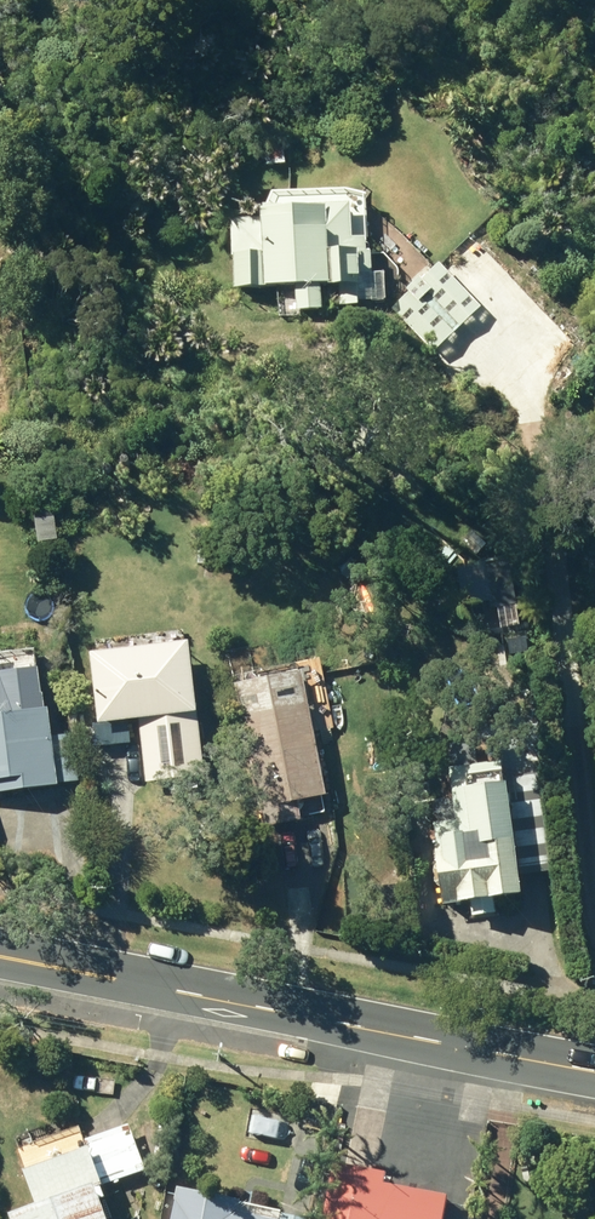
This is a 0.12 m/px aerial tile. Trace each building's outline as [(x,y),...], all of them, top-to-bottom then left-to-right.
[(360,234),(360,200),(278,204),(278,215),(245,216),(244,285),(307,282),(308,307),(336,306),(335,281),(347,280),(348,304),(383,302),(380,247),(378,247),(377,233),(360,234)] [(394,308),(439,353),(490,305),(446,260),(394,308)] [(4,527),(23,528),(23,517),(4,516),(4,527)] [(205,562),(223,563),(225,546),(207,545),(205,562)] [(498,576),(501,614),(528,611),(526,574),(498,576)] [(146,717),(153,781),(213,774),(205,710),(212,708),(204,637),(103,651),(111,721),(146,717)] [(85,779),(80,731),(59,733),(55,704),(50,704),(45,668),(0,673),(0,792),(85,779)] [(244,683),(273,825),(309,818),(306,799),(337,793),(313,669),(244,683)] [(518,766),(518,758),(462,765),(468,817),(443,821),(453,903),(479,899),(481,914),(519,910),(517,894),(539,890),(537,874),(562,872),(550,770),(523,773),(521,766),(518,766)] [(66,1065),(67,1074),(86,1074),(85,1064),(66,1065)] [(27,1218),(127,1218),(113,1182),(152,1169),(135,1123),(92,1138),(95,1148),(33,1170),(47,1206),(25,1214),(27,1218)] [(456,1195),(394,1182),(396,1172),(342,1160),(330,1218),(451,1218),(456,1195)] [(246,1209),(248,1199),(186,1185),(179,1218),(291,1218),(246,1209)]
